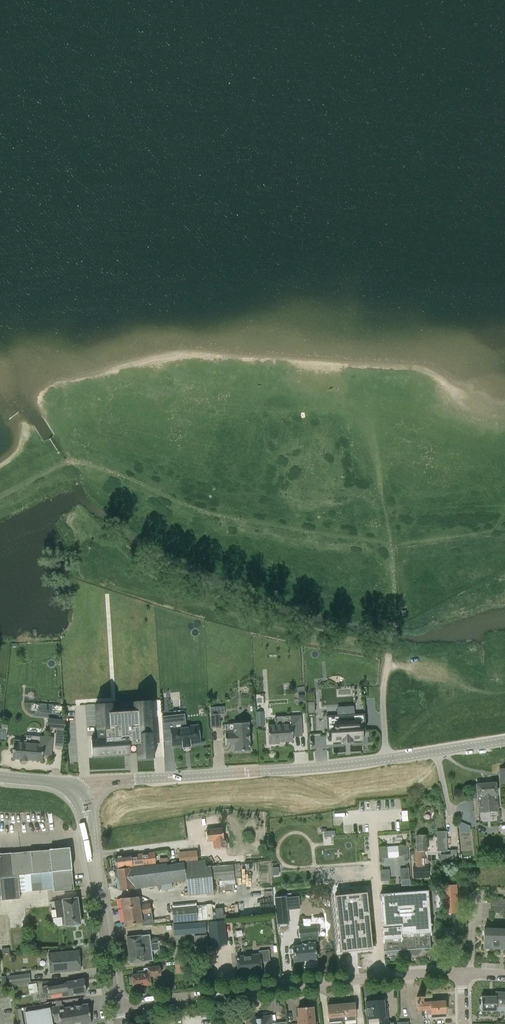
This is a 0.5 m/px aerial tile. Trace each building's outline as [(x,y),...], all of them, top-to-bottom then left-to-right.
[(363,683),(323,684),(323,704),(336,703),(336,696),(344,696),(344,703),(363,703),(363,683)] [(337,716),(326,716),(327,731),(332,731),(333,741),(343,740),(343,742),(351,742),(351,740),(362,739),(361,731),(365,730),(364,714),(354,714),(354,706),(337,707),(337,716)] [(112,709),(95,711),(96,729),(97,739),(98,756),(129,754),(129,753),(136,753),(153,752),(152,733),(151,726),(152,726),(150,707),(133,708),(112,709)] [(210,708),(211,728),(219,727),(218,707),(210,708)] [(169,715),(161,716),(162,729),(163,741),(172,740),(172,745),(182,744),(183,747),(190,747),(190,743),(199,742),(198,725),(186,727),(185,713),(169,715)] [(291,724),(268,726),(269,744),(278,744),(278,742),(293,741),(292,736),(302,736),(300,716),(290,717),(291,724)] [(65,720),(57,719),(56,728),(64,729),(65,720)] [(233,724),(225,724),(225,733),(225,745),(234,744),(235,751),(250,751),(249,741),(249,733),(248,723),(233,724)] [(14,740),(13,750),(12,750),(12,752),(13,752),(12,759),(20,759),(20,761),(27,761),(27,760),(42,761),(43,755),(51,756),(52,738),(40,737),(39,745),(27,744),(28,741),(14,740)] [(478,812),(497,810),(495,783),(476,785),(478,812)] [(206,830),(207,842),(213,842),(214,848),(227,847),(226,838),(224,838),(223,828),(206,830)] [(415,867),(412,867),(413,878),(428,877),(427,866),(424,866),(424,851),(427,851),(426,835),(416,835),(416,850),(415,850),(415,867)] [(408,856),(407,850),(407,845),(398,846),(398,857),(408,856)] [(388,858),(387,851),(387,847),(378,847),(379,858),(388,858)] [(1,895),(1,900),(20,898),(19,893),(39,891),(37,874),(50,872),(52,892),(72,890),(68,848),(11,853),(9,854),(9,853),(0,854),(0,895),(1,895)] [(178,852),(180,862),(197,860),(196,850),(178,852)] [(440,860),(456,860),(456,850),(450,850),(450,854),(440,854),(440,860)] [(130,855),(115,857),(117,868),(155,863),(154,860),(153,853),(130,856),(130,855)] [(234,877),(241,876),(240,863),(232,864),(206,867),(205,862),(167,867),(166,864),(117,870),(120,891),(133,889),(133,888),(187,881),(189,896),(214,893),(212,880),(234,877)] [(399,869),(400,880),(409,879),(408,868),(399,869)] [(380,870),(380,881),(390,881),(389,869),(380,870)] [(462,879),(468,876),(465,870),(459,873),(462,879)] [(456,884),(442,885),(444,912),(458,911),(456,884)] [(415,956),(417,956),(420,954),(421,952),(422,949),(431,948),(430,948),(429,935),(430,935),(427,892),(428,892),(428,891),(380,894),(380,895),(382,927),(383,943),(391,942),(392,950),(384,951),(384,952),(407,950),(408,953),(410,955),(412,956),(415,956)] [(334,895),(339,952),(350,950),(351,951),(359,950),(359,949),(370,947),(365,892),(334,895)] [(275,897),(277,925),(288,924),(286,896),(275,897)] [(54,926),(65,924),(65,926),(81,924),(77,898),(62,900),(54,901),(57,918),(53,918),(54,926)] [(153,925),(149,904),(138,906),(137,898),(120,899),(124,926),(142,923),(142,926),(153,925)] [(196,903),(171,905),(173,922),(197,920),(196,903)] [(490,905),(489,913),(504,913),(504,905),(490,905)] [(224,920),(209,922),(211,945),(226,944),(224,920)] [(174,935),(206,933),(205,921),(173,923),(174,935)] [(504,922),(504,927),(504,929),(484,928),(483,949),(504,949),(504,922)] [(302,945),(292,946),(293,961),(303,960),(316,959),(315,943),(317,943),(317,936),(318,936),(319,936),(318,927),(317,927),(299,929),(298,929),(299,938),(301,938),(302,945)] [(150,944),(158,943),(157,938),(149,939),(149,935),(126,938),(128,952),(139,951),(139,947),(150,946),(150,944)] [(194,936),(195,953),(208,952),(207,935),(194,936)] [(139,951),(128,952),(129,964),(152,961),(151,950),(158,949),(158,943),(150,944),(150,946),(139,947),(139,951)] [(51,954),(54,973),(82,969),(79,950),(51,954)] [(260,962),(270,961),(269,950),(258,951),(259,955),(237,957),(238,974),(261,972),(260,962)] [(180,959),(174,960),(175,966),(191,964),(191,957),(180,957),(180,959)] [(131,975),(131,977),(129,977),(130,985),(132,985),(132,986),(150,984),(149,976),(159,975),(158,967),(143,969),(143,971),(136,972),(136,975),(131,975)] [(30,982),(29,973),(9,976),(10,985),(30,982)] [(86,992),(84,979),(47,985),(49,995),(62,993),(62,996),(86,992)] [(38,992),(36,983),(28,985),(29,993),(38,992)] [(495,991),(495,996),(481,996),(481,1003),(481,1004),(480,1004),(479,1005),(479,1006),(479,1007),(480,1008),(481,1009),(481,1011),(496,1010),(496,1005),(504,1005),(504,992),(495,991)] [(383,1000),(365,1002),(367,1016),(367,1019),(367,1023),(394,1023),(394,1021),(388,1022),(387,1016),(386,1009),(384,1009),(383,1000)] [(422,1003),(423,1011),(426,1010),(426,1018),(446,1017),(444,1001),(422,1003)] [(354,1003),(341,1005),(342,1017),(347,1016),(347,1020),(356,1019),(354,1003)] [(54,1020),(54,1022),(60,1021),(61,1023),(87,1023),(91,1023),(88,1004),(64,1008),(64,1005),(52,1007),(52,1010),(50,1010),(50,1008),(25,1012),(27,1023),(53,1023),(52,1020),(54,1020)] [(342,1017),(341,1005),(327,1006),(328,1016),(329,1022),(342,1021),(342,1017)] [(297,1016),(298,1023),(317,1023),(317,1022),(314,1022),(312,1006),(298,1008),(298,1016),(297,1016)]
